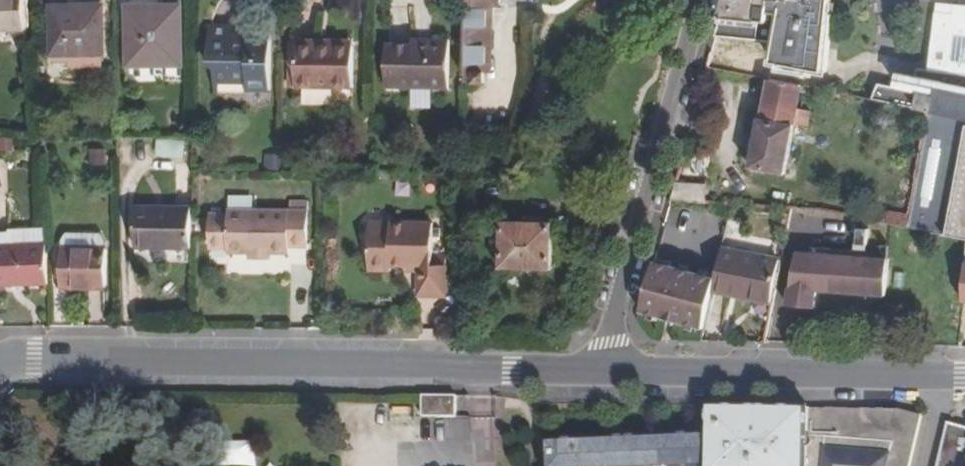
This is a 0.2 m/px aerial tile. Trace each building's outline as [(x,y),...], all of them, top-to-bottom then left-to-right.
[(31,29),(29,0),(0,0),(0,30),(31,29)] [(486,74),(488,6),(501,6),(501,0),(469,0),(466,89),(485,90),(486,84),(474,84),(475,74),(486,74)] [(719,36),(778,41),(774,62),(826,72),(831,52),(834,38),(828,37),(829,32),(832,33),(839,0),(729,0),(723,20),(719,36)] [(939,5),(935,18),(934,18),(929,71),(918,69),(916,91),(881,84),(874,100),(931,112),(964,118),(964,6),(939,5)] [(107,6),(56,8),(57,56),(108,54),(107,6)] [(180,7),(128,11),(133,67),(184,65),(180,7)] [(237,24),(212,24),(211,64),(218,64),(218,81),(250,82),(250,88),(275,89),(275,34),(251,34),(251,41),(237,41),(237,24)] [(323,46),(322,40),(299,39),(299,85),(357,86),(357,46),(323,46)] [(427,50),(415,50),(388,50),(387,91),(451,93),(454,44),(428,43),(427,50)] [(761,73),(763,51),(722,47),(720,69),(761,73)] [(486,84),(486,74),(475,74),(474,84),(486,84)] [(808,128),(811,112),(800,109),(805,86),(773,80),(765,119),(761,118),(751,168),(786,175),(797,126),(808,128)] [(964,239),(964,118),(931,112),(915,214),(912,227),(964,239)] [(157,156),(185,155),(185,136),(157,136),(157,156)] [(391,199),(420,198),(419,182),(390,184),(391,199)] [(707,204),(708,184),(678,182),(673,201),(707,204)] [(912,227),(915,214),(867,205),(865,218),(912,227)] [(193,254),(194,213),(138,212),(136,252),(193,254)] [(229,249),(228,256),(228,261),(270,262),(270,259),(290,261),(290,252),(309,253),(310,220),(230,217),(230,221),(212,221),(211,248),(229,249)] [(555,220),(502,219),(500,267),(555,268),(555,220)] [(49,246),(48,229),(13,230),(13,233),(0,233),(0,247),(49,246)] [(390,243),(390,234),(370,233),(369,242),(390,243)] [(390,243),(369,242),(368,281),(391,282),(391,277),(418,279),(417,308),(444,309),(446,270),(433,269),(434,236),(390,234),(390,243)] [(832,256),(853,257),(854,242),(834,241),(832,256)] [(0,247),(0,288),(50,286),(49,246),(0,247)] [(211,256),(228,256),(229,249),(211,248),(211,256)] [(716,292),(725,251),(723,251),(717,281),(714,292),(716,292)] [(725,251),(716,292),(774,304),(782,262),(725,251)] [(109,254),(64,253),(63,291),(108,292),(109,254)] [(853,257),(832,256),(820,255),(813,290),(886,296),(889,260),(853,257)] [(677,287),(682,270),(656,262),(652,278),(677,287)] [(670,321),(684,271),(682,270),(677,287),(652,278),(642,313),(670,321)] [(688,289),(692,273),(684,271),(670,321),(706,330),(714,297),(688,289)] [(714,292),(717,281),(692,273),(688,289),(714,297),(716,292),(714,292)] [(458,398),(423,397),(423,418),(457,419),(458,398)] [(808,409),(704,406),(704,432),(545,439),(546,465),(911,465),(922,425),(924,418),(905,414),(808,409)] [(952,429),(941,465),(964,465),(964,431),(952,429)] [(258,440),(217,441),(218,465),(258,465),(258,440)]
